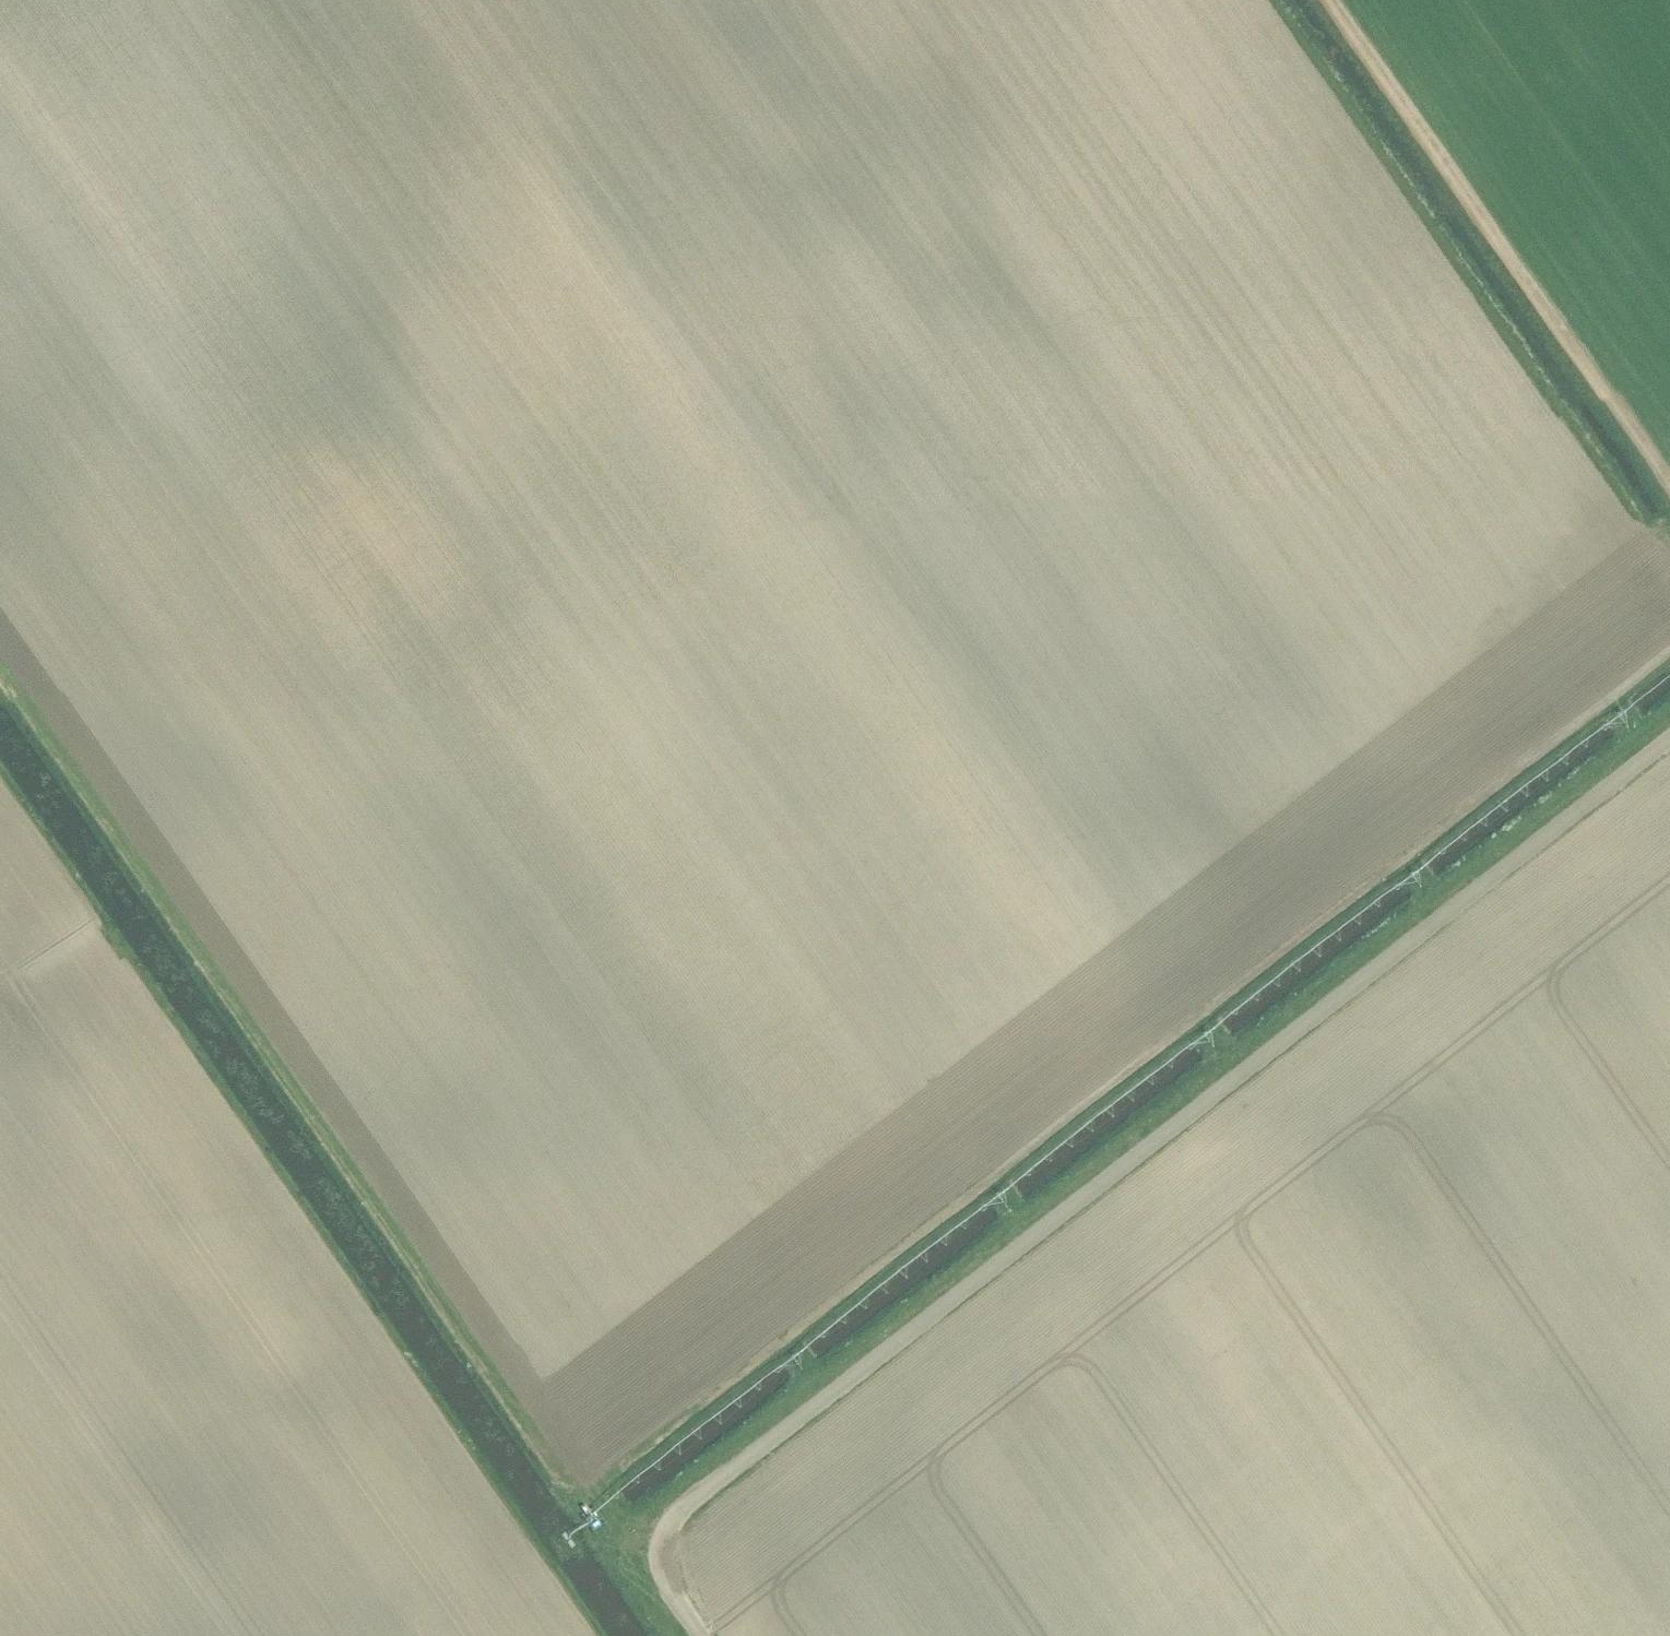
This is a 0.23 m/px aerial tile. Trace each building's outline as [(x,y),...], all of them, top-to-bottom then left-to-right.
[(975,1215),(981,1225),(996,1217),(990,1206),(975,1215)]
